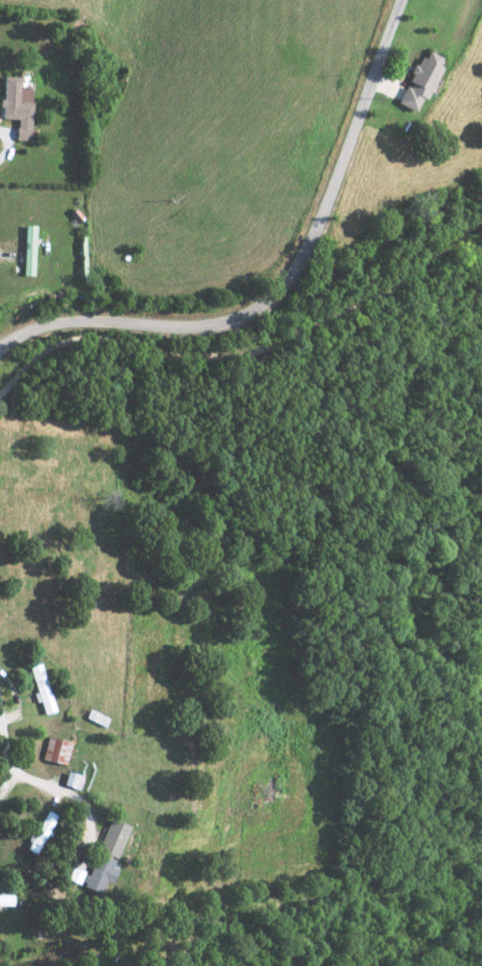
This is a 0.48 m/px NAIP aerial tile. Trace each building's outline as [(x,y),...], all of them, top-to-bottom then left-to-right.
[(395,104),(415,113),(437,66),(435,66),(439,57),(421,49),(395,104)] [(13,140),(31,141),(31,129),(28,129),(30,89),(16,88),(17,77),(1,76),(0,91),(0,118),(14,119),(13,140)] [(20,276),(30,276),(32,226),(22,226),(20,276)] [(27,666),(35,692),(32,693),(35,702),(38,701),(42,714),(53,710),(38,663),(27,666)] [(70,741),(46,736),(41,759),(66,764),(70,741)] [(25,849),(35,854),(55,814),(45,810),(25,849)] [(115,859),(128,825),(108,818),(83,886),(100,893),(104,880),(109,882),(117,859),(115,859)] [(13,894),(0,894),(0,905),(13,905),(13,894)]
